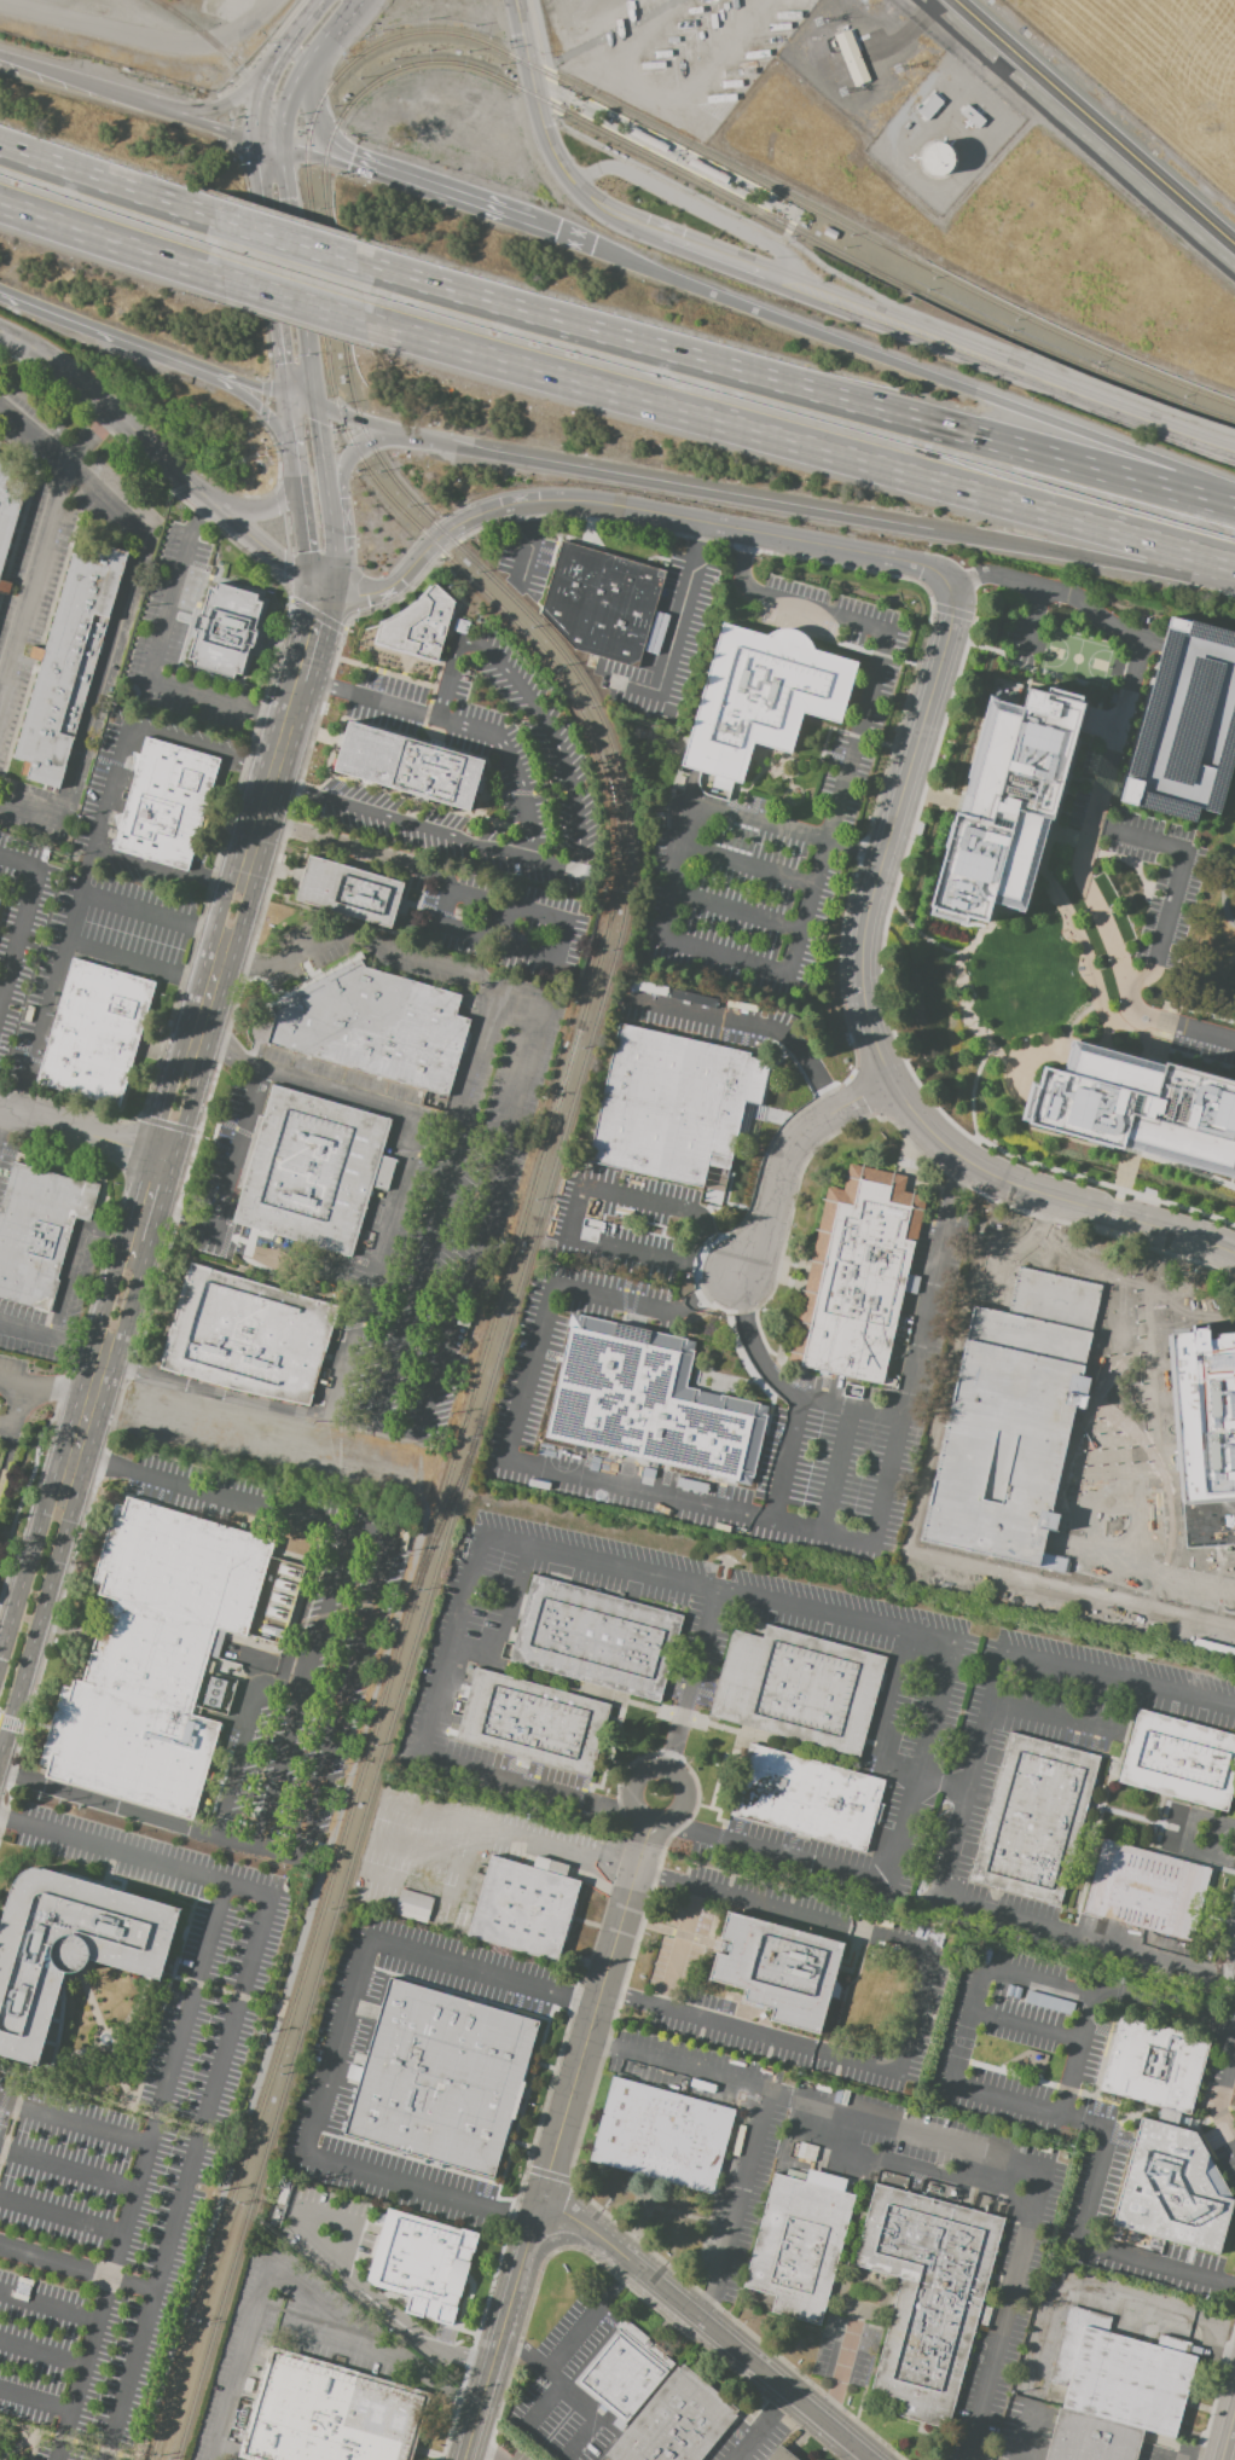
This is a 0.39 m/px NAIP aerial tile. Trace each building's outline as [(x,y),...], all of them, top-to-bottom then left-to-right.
[(854,88),(868,82),(847,33),(833,39),(854,88)] [(630,127),(626,134),(663,153),(667,147),(630,127)] [(924,172),(921,168),(920,162),(920,156),(921,151),(924,146),(929,144),(935,141),(940,143),(945,145),(950,149),(952,153),(953,158),(952,164),(950,169),(946,173),(941,175),(935,176),(929,175),(924,172)] [(690,158),(686,164),(726,185),(729,179),(690,158)] [(28,482),(0,574),(0,457),(15,462),(10,476),(28,482)] [(95,541),(129,552),(59,789),(25,779),(30,764),(12,758),(41,661),(28,656),(31,645),(44,649),(73,552),(91,558),(95,541)] [(559,543),(541,611),(574,652),(634,671),(665,570),(559,543)] [(8,594),(0,593),(0,578),(11,581),(8,594)] [(216,582),(259,594),(257,601),(263,602),(242,674),(236,672),(234,679),(191,667),(193,662),(185,660),(208,587),(214,590),(216,582)] [(439,665),(458,604),(436,586),(427,596),(414,607),(402,615),(393,620),(378,628),(373,644),(439,665)] [(1161,643),(1129,762),(1121,790),(1119,799),(1118,803),(1193,825),(1198,811),(1217,817),(1234,753),(1234,638),(1169,621),(1161,643)] [(721,623),(763,637),(770,632),(783,629),(795,632),(806,636),(813,648),(859,662),(840,724),(805,713),(793,755),(754,743),(742,785),(678,767),(721,623)] [(1085,697),(1025,910),(993,901),(986,923),(929,906),(956,812),(958,805),(961,797),(992,685),(1022,692),(1026,680),(1085,697)] [(348,720),(485,761),(469,813),(332,772),(348,720)] [(144,737),(220,760),(189,872),(111,851),(144,737)] [(308,859),(406,886),(393,930),(296,904),(308,859)] [(73,958),(156,981),(120,1109),(36,1085),(73,958)] [(265,1008),(358,958),(365,970),(463,998),(457,1017),(472,1021),(450,1100),(267,1048),(276,1021),(265,1008)] [(619,1023),(750,1055),(749,1061),(770,1066),(760,1108),(744,1104),(731,1158),(711,1153),(702,1189),(587,1161),(619,1023)] [(1164,1066),(1234,1086),(1234,1171),(1143,1145),(1121,1138),(1118,1148),(1091,1141),(1091,1137),(1030,1119),(1031,1112),(1043,1068),(1068,1075),(1075,1051),(1160,1075),(1164,1066)] [(273,1085),(393,1120),(385,1147),(384,1147),(381,1155),(398,1160),(388,1193),(371,1188),(350,1257),(237,1224),(232,1222),(242,1190),(236,1188),(250,1138),(257,1115),(263,1118),(273,1085)] [(33,1306),(0,1297),(0,1208),(13,1162),(71,1178),(71,1177),(99,1185),(89,1222),(75,1217),(57,1280),(59,1280),(50,1315),(31,1310),(33,1306)] [(828,1187),(843,1190),(850,1165),(905,1177),(903,1191),(924,1196),(883,1377),(895,1380),(894,1388),(787,1363),(828,1187)] [(190,1263),(211,1269),(210,1270),(266,1286),(317,1300),(317,1299),(340,1306),(311,1406),(234,1389),(160,1368),(161,1360),(160,1360),(170,1319),(173,1321),(175,1310),(174,1310),(185,1270),(187,1271),(190,1263)] [(1213,1344),(1234,1348),(1234,1445),(1098,1414),(1097,1420),(1089,1417),(1090,1412),(1086,1411),(1114,1286),(1220,1310),(1213,1344)] [(572,1313),(695,1342),(684,1387),(767,1406),(750,1484),(544,1438),(572,1313)] [(1083,1435),(1234,1470),(1234,1532),(1217,1612),(1030,1570),(1042,1514),(1063,1519),(1083,1435)] [(193,1820),(220,1723),(198,1717),(201,1707),(227,1716),(242,1665),(218,1659),(225,1631),(245,1637),(247,1634),(283,1644),(305,1567),(271,1557),(276,1541),(251,1533),(251,1534),(149,1504),(150,1503),(126,1497),(123,1505),(115,1503),(92,1583),(99,1585),(99,1586),(97,1595),(106,1597),(82,1682),(73,1678),(70,1688),(68,1688),(62,1686),(39,1768),(47,1770),(45,1776),(193,1820)] [(532,1574),(682,1615),(657,1701),(509,1659),(532,1574)] [(731,1630),(761,1637),(765,1625),(886,1657),(859,1756),(708,1717),(731,1630)] [(475,1669),(610,1705),(591,1776),(456,1740),(475,1669)] [(1137,1710),(1234,1736),(1234,1780),(1227,1812),(1118,1782),(1137,1710)] [(1008,1733),(1100,1757),(1060,1905),(968,1881),(1008,1733)] [(749,1744),(883,1780),(864,1852),(730,1816),(749,1744)] [(1103,1839),(1211,1869),(1191,1942),(1083,1911),(1103,1839)] [(491,1856),(532,1867),(535,1856),(568,1866),(564,1876),(581,1881),(575,1902),(578,1903),(574,1916),(573,1919),(572,1921),(566,1943),(563,1942),(561,1951),(557,1962),(468,1936),(491,1856)] [(39,2066),(0,2055),(0,1927),(12,1882),(13,1880),(17,1875),(22,1872),(25,1869),(30,1869),(39,1869),(44,1869),(181,1909),(180,1909),(160,1980),(89,1961),(85,1967),(79,1971),(77,1971),(73,1972),(65,1972),(42,2050),(42,2052),(39,2066)] [(401,1888),(434,1898),(427,1924),(393,1914),(401,1888)] [(727,1913),(843,1943),(837,1965),(836,1971),(834,1982),(829,2000),(819,2033),(770,2020),(772,2008),(743,2001),(746,1988),(709,1978),(718,1945),(727,1913)] [(388,1977),(544,2023),(497,2183),(341,2137),(388,1977)] [(1119,2015),(1210,2040),(1190,2113),(1100,2089),(1119,2015)] [(613,2076),(735,2110),(712,2194),(661,2180),(650,2177),(639,2175),(588,2160),(613,2076)] [(1140,2118),(1193,2131),(1233,2200),(1219,2253),(1112,2226),(1140,2118)] [(794,2141),(818,2147),(814,2163),(789,2156),(794,2141)] [(773,2174),(805,2182),(807,2170),(847,2180),(845,2193),(854,2195),(821,2326),(771,2313),(776,2296),(743,2287),(773,2174)] [(875,2185),(1004,2221),(946,2429),(899,2415),(903,2400),(870,2390),(901,2279),(852,2265),(875,2185)] [(387,2209),(476,2235),(451,2325),(405,2311),(410,2297),(373,2286),(366,2280),(387,2209)] [(1069,2305),(1112,2317),(1107,2332),(1156,2345),(1159,2333),(1191,2343),(1188,2355),(1195,2357),(1185,2395),(1189,2396),(1178,2439),(1143,2431),(1059,2407),(1065,2386),(1048,2381),(1069,2305)] [(574,2381),(625,2319),(677,2361),(626,2424),(574,2381)] [(419,2438),(413,2459),(410,2459),(246,2459),(238,2458),(269,2346),(274,2348),(273,2352),(423,2396),(424,2392),(430,2394),(422,2420),(418,2419),(417,2423),(421,2424),(417,2438),(419,2438)] [(730,2423),(699,2459),(609,2459),(604,2456),(677,2367),(679,2368),(682,2365),(738,2410),(735,2414),(737,2415),(740,2413),(742,2414),(734,2426),(730,2423)] [(1143,2431),(1135,2459),(1044,2459),(1059,2407),(1143,2431)] [(767,2459),(797,2459),(779,2446),(767,2459)]
